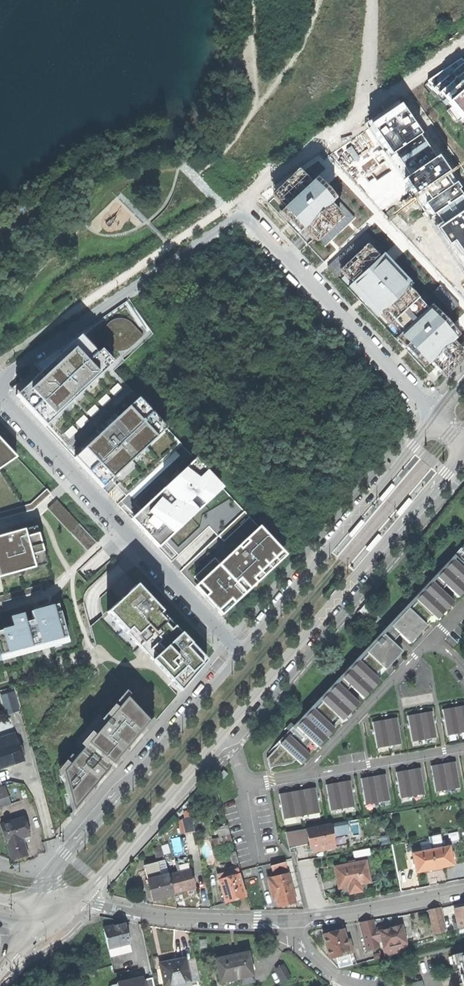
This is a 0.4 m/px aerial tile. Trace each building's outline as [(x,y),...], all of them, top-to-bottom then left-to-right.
[(437,88),(463,120),(463,65),(437,88)] [(384,112),(358,130),(366,143),(393,125),(384,112)] [(310,184),(301,173),(273,198),(294,220),(290,223),(294,228),(299,233),(306,227),(317,237),(339,216),(329,205),(334,200),(315,179),(310,184)] [(392,269),(372,247),(344,272),(356,286),(352,290),(363,301),(381,320),(412,291),(403,282),(407,278),(396,266),(392,269)] [(51,307),(55,314),(71,303),(67,297),(51,307)] [(422,299),(398,323),(408,334),(401,339),(411,349),(421,360),(424,357),(433,366),(435,364),(445,373),(463,355),(463,349),(463,348),(463,342),(422,299)] [(133,345),(142,336),(131,323),(127,321),(121,319),(114,319),(109,322),(106,327),(103,332),(103,337),(105,342),(108,347),(112,350),(117,352),(123,351),(128,349),(133,345)] [(45,427),(109,367),(80,336),(40,373),(16,395),(45,427)] [(167,428),(138,398),(102,432),(74,458),(103,488),(133,459),(146,447),(164,431),(167,428)] [(17,458),(0,440),(0,469),(17,458)] [(166,487),(131,519),(158,548),(222,488),(195,459),(191,463),(191,464),(166,487)] [(381,500),(382,502),(395,487),(392,484),(390,486),(381,497),(379,499),(381,500)] [(50,494),(47,490),(30,505),(0,513),(0,519),(32,510),(50,494)] [(410,500),(409,498),(396,513),(399,516),(401,514),(410,503),(412,501),(410,500)] [(69,532),(79,523),(57,500),(47,508),(69,532)] [(218,536),(224,542),(249,517),(244,512),(218,536)] [(350,536),(351,538),(364,523),(361,520),(359,522),(350,533),(348,535),(350,536)] [(97,542),(79,523),(69,532),(87,551),(97,542)] [(24,530),(34,568),(47,564),(36,526),(24,530)] [(194,587),(218,612),(229,601),(241,590),(282,552),(258,527),(219,563),(199,583),(194,587)] [(34,568),(24,530),(13,533),(0,536),(0,577),(1,577),(19,572),(34,568)] [(380,536),(378,535),(365,550),(369,552),(370,551),(380,539),(381,538),(380,536)] [(280,745),(289,735),(291,736),(298,729),(296,727),(314,709),(315,710),(323,702),(325,705),(342,688),(346,691),(350,687),(342,679),(359,661),(360,662),(368,654),(366,653),(380,638),(384,641),(387,637),(392,642),(399,634),(391,626),(408,608),(410,610),(418,601),(416,600),(433,582),(441,590),(445,585),(441,582),(458,564),(455,562),(463,553),(462,552),(463,549),(463,544),(450,560),(446,564),(413,599),(409,603),(364,651),(360,656),(318,700),(314,704),(293,726),(289,731),(278,743),(280,745)] [(285,556),(282,552),(241,590),(244,594),(285,556)] [(463,553),(455,562),(458,564),(463,570),(463,554),(463,553)] [(194,577),(199,583),(219,563),(214,558),(194,577)] [(463,587),(463,570),(458,564),(441,582),(445,585),(456,595),(463,587)] [(441,590),(433,582),(416,600),(418,601),(432,615),(435,618),(452,600),(441,590)] [(181,691),(206,661),(136,585),(120,600),(107,613),(142,650),(150,658),(181,691)] [(454,602),(452,600),(435,618),(438,620),(454,602)] [(233,605),(229,601),(218,612),(220,614),(222,616),(233,605)] [(424,623),(432,615),(418,601),(410,610),(424,623)] [(63,639),(67,638),(58,604),(54,606),(63,639)] [(33,621),(40,645),(63,639),(54,606),(31,612),(33,621)] [(407,642),(424,623),(410,610),(408,608),(391,626),(399,634),(407,642)] [(1,631),(7,654),(33,647),(26,623),(24,614),(11,617),(14,628),(7,629),(1,631)] [(410,644),(435,618),(432,615),(424,623),(407,642),(410,644)] [(33,621),(26,623),(33,647),(40,645),(33,621)] [(384,641),(380,638),(366,653),(368,654),(382,668),(400,649),(392,642),(387,637),(384,641)] [(7,654),(0,656),(0,661),(18,656),(40,650),(51,648),(69,643),(67,638),(63,639),(40,645),(33,647),(7,654)] [(402,652),(400,649),(382,668),(375,676),(378,678),(402,652)] [(368,654),(360,662),(375,676),(382,668),(368,654)] [(360,662),(359,661),(342,679),(350,687),(361,696),(378,678),(375,676),(360,662)] [(380,681),(378,678),(361,696),(363,699),(380,681)] [(346,691),(342,688),(325,705),(337,716),(340,718),(356,701),(346,691)] [(14,692),(1,696),(6,715),(19,711),(14,692)] [(63,772),(73,809),(81,801),(92,788),(116,759),(124,750),(142,729),(148,722),(126,698),(117,708),(109,718),(94,735),(84,748),(82,749),(75,758),(63,772)] [(359,703),(356,701),(340,718),(343,721),(359,703)] [(330,724),(337,716),(325,705),(323,702),(315,710),(330,724)] [(105,715),(109,718),(117,708),(113,705),(105,715)] [(442,711),(444,720),(447,735),(463,732),(463,707),(442,711)] [(315,710),(314,709),(296,727),(298,729),(312,742),(315,745),(333,727),(330,724),(315,710)] [(409,726),(412,742),(437,737),(434,722),(432,712),(407,716),(409,726)] [(151,719),(148,722),(142,729),(146,732),(155,722),(151,719)] [(397,719),(373,723),(374,732),(377,748),(402,744),(399,728),(397,719)] [(335,729),(333,727),(315,745),(318,747),(335,729)] [(128,754),(146,732),(142,729),(124,750),(128,754)] [(312,742),(298,729),(291,736),(305,750),(312,742)] [(80,745),(84,748),(94,735),(90,732),(80,745)] [(24,761),(18,741),(16,742),(14,735),(0,739),(0,769),(24,761)] [(305,750),(291,736),(289,735),(280,745),(296,760),(299,762),(308,753),(305,750)] [(296,760),(280,745),(267,759),(269,768),(292,764),(296,760)] [(128,754),(124,750),(116,759),(120,762),(128,754)] [(310,755),(308,753),(299,762),(301,765),(310,755)] [(63,772),(75,758),(71,755),(58,770),(60,776),(63,772)] [(96,791),(120,762),(116,759),(92,788),(96,791)] [(433,778),(436,792),(460,788),(457,773),(455,763),(450,764),(436,766),(431,767),(433,778)] [(420,769),(396,773),(398,783),(401,798),(425,794),(422,779),(420,769)] [(60,776),(71,820),(85,804),(81,801),(73,809),(63,772),(60,776)] [(363,791),(366,804),(390,800),(387,787),(385,775),(361,779),(363,791)] [(350,781),(326,786),(328,796),(331,811),(355,807),(352,791),(350,781)] [(96,791),(92,788),(81,801),(85,804),(96,791)] [(281,805),(284,819),(320,813),(317,799),(316,788),(279,795),(281,805)] [(11,804),(6,789),(2,790),(0,791),(0,808),(11,804)] [(179,819),(182,834),(195,831),(193,817),(179,819)] [(5,825),(1,826),(12,861),(21,858),(27,856),(22,838),(29,835),(24,818),(13,822),(5,825)] [(357,820),(349,821),(351,837),(359,836),(357,820)] [(334,845),(335,844),(331,824),(327,825),(307,829),(310,844),(311,849),(312,849),(319,848),(334,845)] [(289,848),(310,844),(307,829),(286,832),(289,848)] [(231,833),(213,838),(215,845),(233,840),(231,833)] [(210,839),(202,841),(205,854),(213,852),(210,839)] [(446,864),(454,863),(450,844),(432,848),(435,866),(446,864)] [(157,855),(163,853),(162,846),(155,848),(157,855)] [(425,869),(435,866),(432,848),(413,852),(417,870),(425,869)] [(236,850),(230,851),(231,859),(238,857),(236,850)] [(174,892),(174,891),(169,874),(165,858),(144,864),(153,898),(163,895),(174,892)] [(348,887),(360,885),(370,883),(366,861),(355,863),(348,865),(335,867),(339,889),(348,887)] [(287,870),(286,862),(271,866),(273,873),(287,870)] [(190,868),(169,874),(174,891),(186,888),(196,885),(190,868)] [(239,872),(232,874),(230,869),(223,870),(224,876),(218,877),(225,900),(233,898),(245,894),(239,872)] [(273,873),(274,879),(289,875),(287,870),(273,873)] [(269,884),(270,889),(274,888),(291,883),(290,879),(274,883),(269,884)] [(291,883),(274,888),(276,895),(277,900),(279,907),(296,903),(291,883)] [(361,892),(360,885),(348,887),(349,894),(356,893),(361,892)] [(439,936),(447,934),(440,910),(431,912),(433,923),(435,922),(439,936)] [(463,929),(463,910),(456,912),(460,924),(455,925),(457,931),(463,929)] [(409,953),(404,931),(387,935),(386,929),(376,932),(374,923),(365,924),(361,925),(368,953),(381,950),(379,945),(383,944),(387,959),(409,953)] [(111,958),(131,953),(129,945),(130,945),(126,925),(113,928),(105,930),(106,935),(111,958)] [(350,954),(346,940),(344,930),(323,935),(330,959),(350,954)] [(356,964),(353,953),(350,954),(330,959),(338,969),(356,964)] [(217,961),(222,984),(241,979),(242,985),(243,985),(255,983),(249,954),(235,957),(217,961)] [(456,957),(463,985),(463,955),(456,957)] [(174,985),(175,985),(192,985),(186,960),(175,962),(160,965),(165,985),(170,985),(174,985)] [(283,982),(292,978),(285,964),(276,969),(283,982)]
